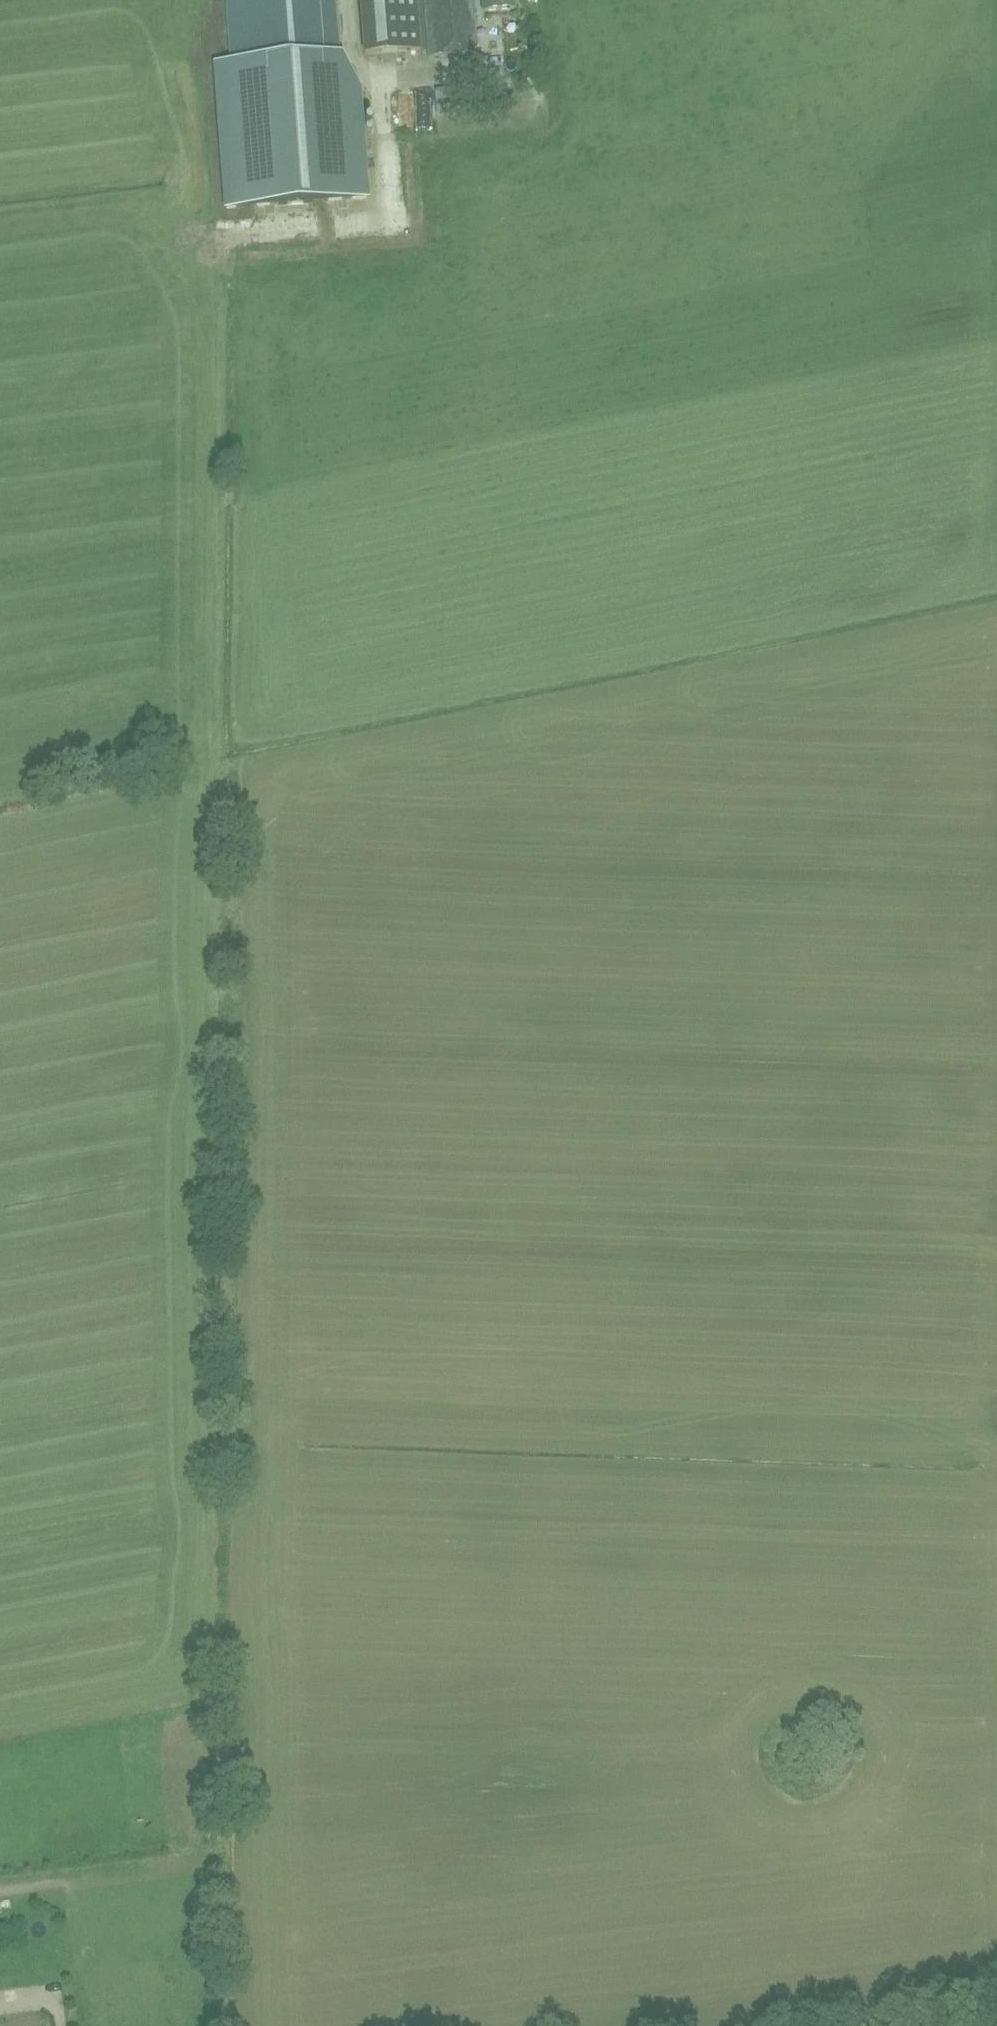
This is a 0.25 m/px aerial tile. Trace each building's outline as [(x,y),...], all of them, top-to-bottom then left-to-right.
[(231,64),(216,65),(228,210),(366,199),(358,91),(338,56),(333,0),(227,0),(231,64)] [(363,55),(419,50),(415,0),(358,0),(363,55)] [(427,59),(475,56),(471,0),(423,0),(427,59)] [(480,14),(515,12),(514,0),(479,0),(480,14)] [(433,91),(436,117),(475,114),(472,88),(433,91)] [(430,120),(429,95),(418,95),(419,120),(430,120)]
